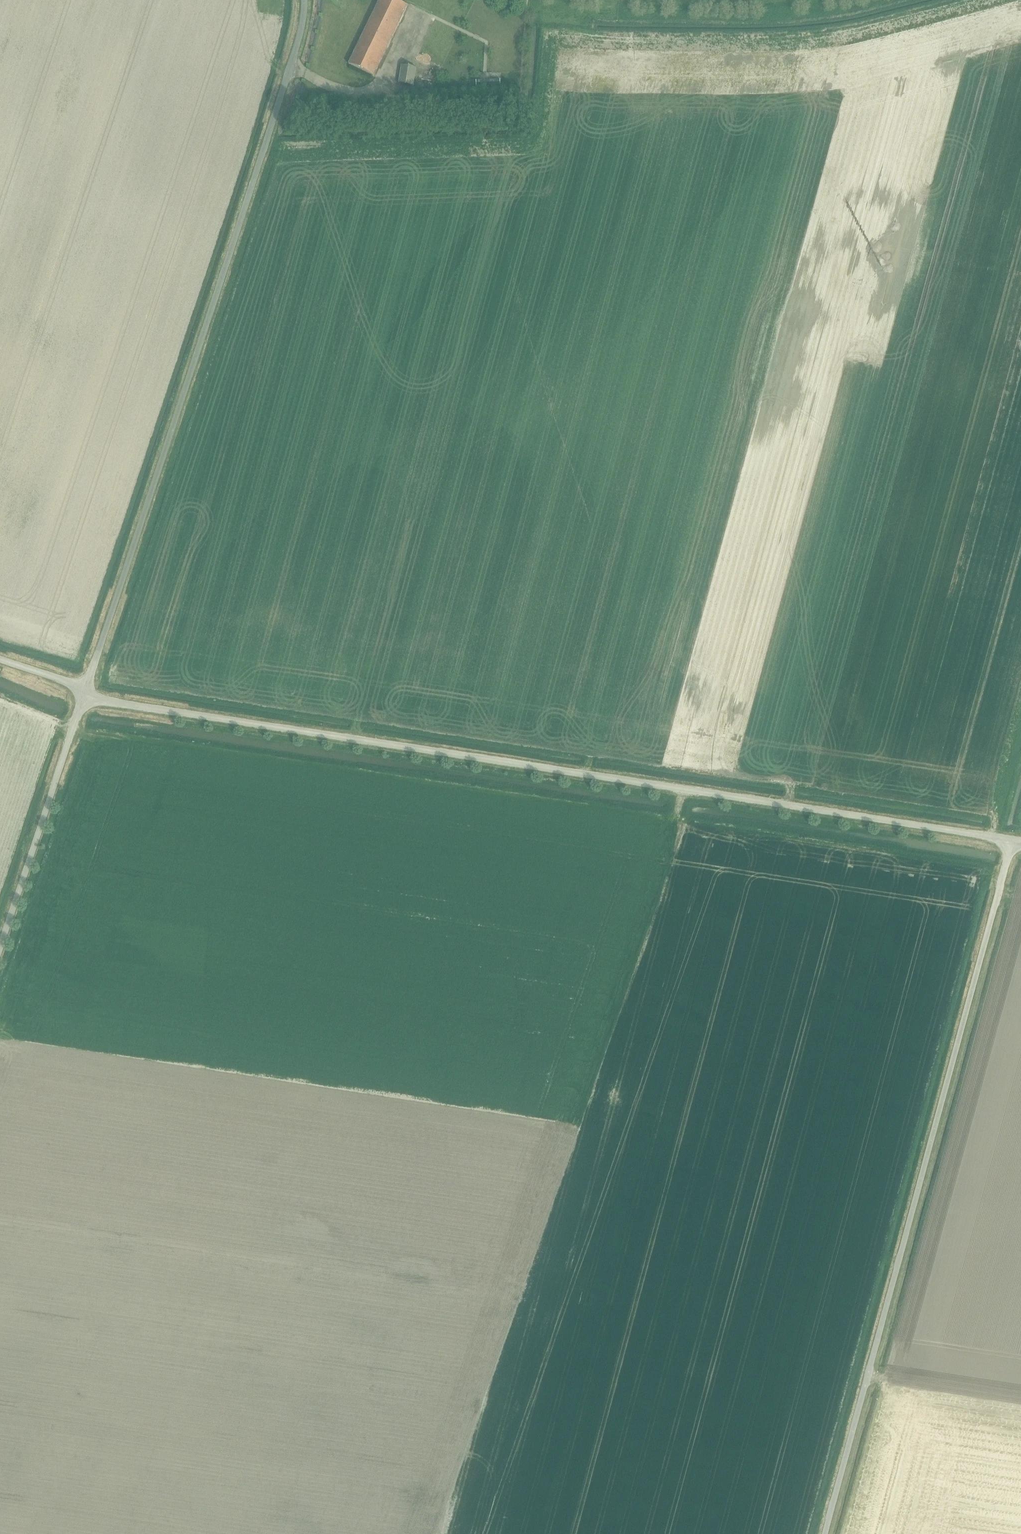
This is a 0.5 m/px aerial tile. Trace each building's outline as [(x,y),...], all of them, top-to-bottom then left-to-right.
[(395,0),(380,0),(349,64),(373,76),(407,6),(395,0)] [(412,86),(415,67),(402,65),(399,84),(412,86)]
